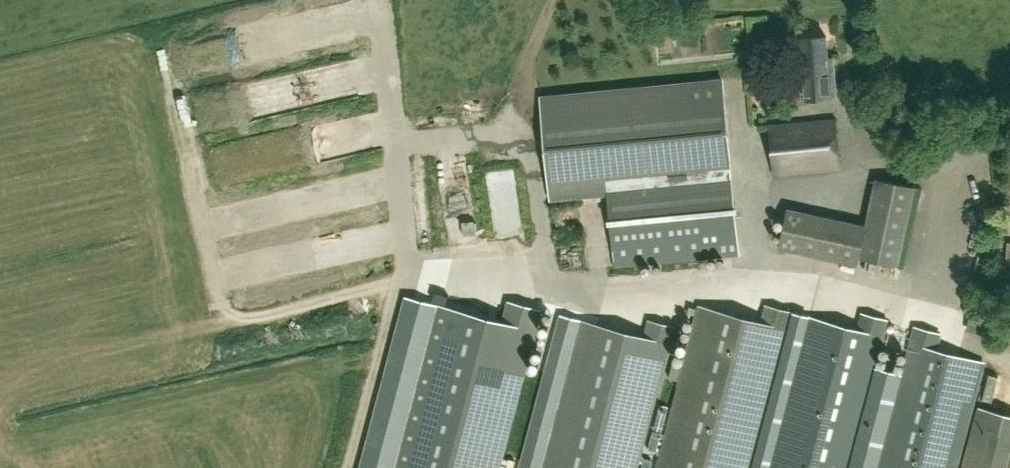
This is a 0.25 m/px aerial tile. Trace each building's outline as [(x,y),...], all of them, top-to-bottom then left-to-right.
[(826,35),(799,37),(804,99),(836,96),(833,61),(828,62),(826,35)] [(740,254),(723,81),(540,99),(550,200),(607,194),(614,266),(740,254)] [(841,167),(836,119),(769,126),(774,174),(841,167)] [(536,125),(528,128),(534,148),(543,145),(536,125)] [(875,178),(865,225),(787,208),(778,247),(857,265),(859,257),(898,265),(915,187),(875,178)] [(541,247),(536,219),(531,220),(526,186),(510,189),(520,251),(541,247)] [(540,309),(509,301),(503,322),(440,305),(396,467),(497,467),(540,309)] [(788,330),(798,333),(803,314),(768,305),(764,321),(701,305),(658,467),(751,467),(788,330)] [(810,316),(770,467),(847,467),(887,319),(862,312),(857,329),(810,316)] [(674,326),(649,319),(645,336),(583,319),(543,467),(636,467),(674,326)] [(983,362),(935,349),(940,333),(915,326),(878,467),(955,467),(983,362)] [(1009,445),(1009,414),(977,405),(962,467),(1004,467),(1009,445)]
